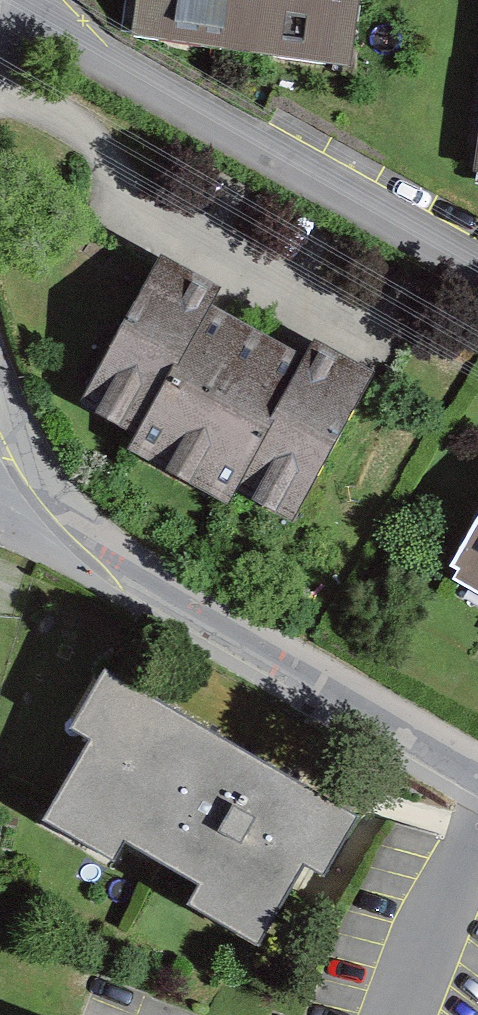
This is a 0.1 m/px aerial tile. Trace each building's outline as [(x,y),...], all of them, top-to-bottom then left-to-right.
[(138,47),(342,76),(353,0),(145,0),(138,47)] [(218,294),(168,265),(90,397),(148,431),(140,445),(229,497),(235,486),(294,521),(376,381),(321,349),(309,370),(208,311),(218,294)] [(456,591),(477,604),(477,554),(456,591)] [(365,820),(109,668),(74,727),(97,741),(49,820),(115,860),(128,838),(206,884),(194,903),(261,943),(306,868),(328,882),(365,820)]
